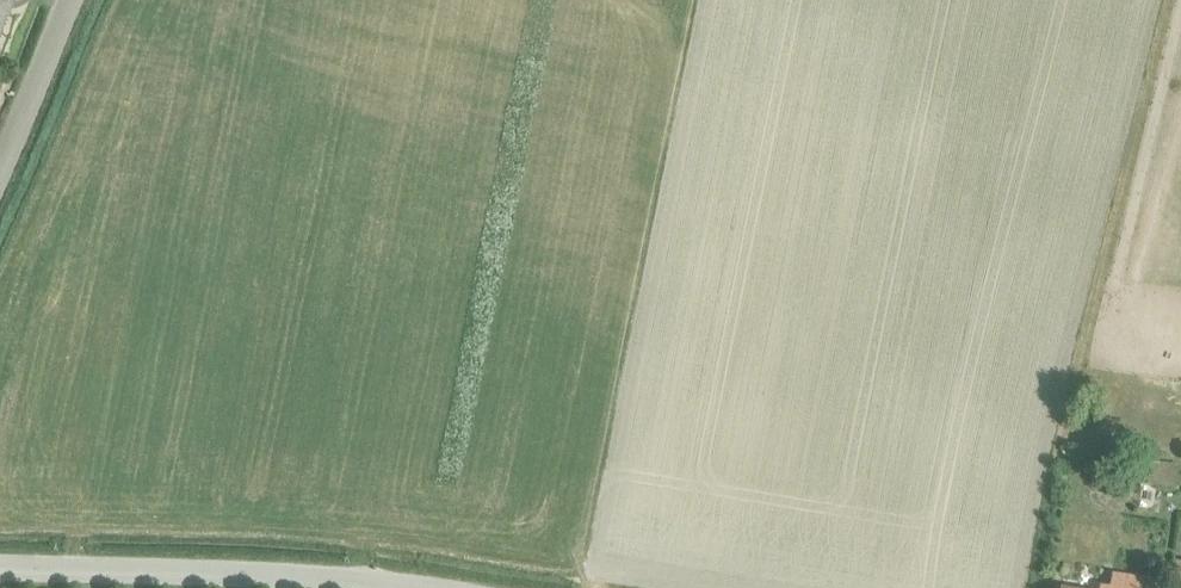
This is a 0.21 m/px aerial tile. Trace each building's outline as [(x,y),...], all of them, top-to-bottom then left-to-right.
[(6,19),(6,18),(7,18),(12,0),(0,0),(0,36),(6,19)] [(1142,487),(1177,490),(1179,465),(1145,461),(1142,487)] [(1143,582),(1112,578),(1110,587),(1142,587),(1143,582)]
